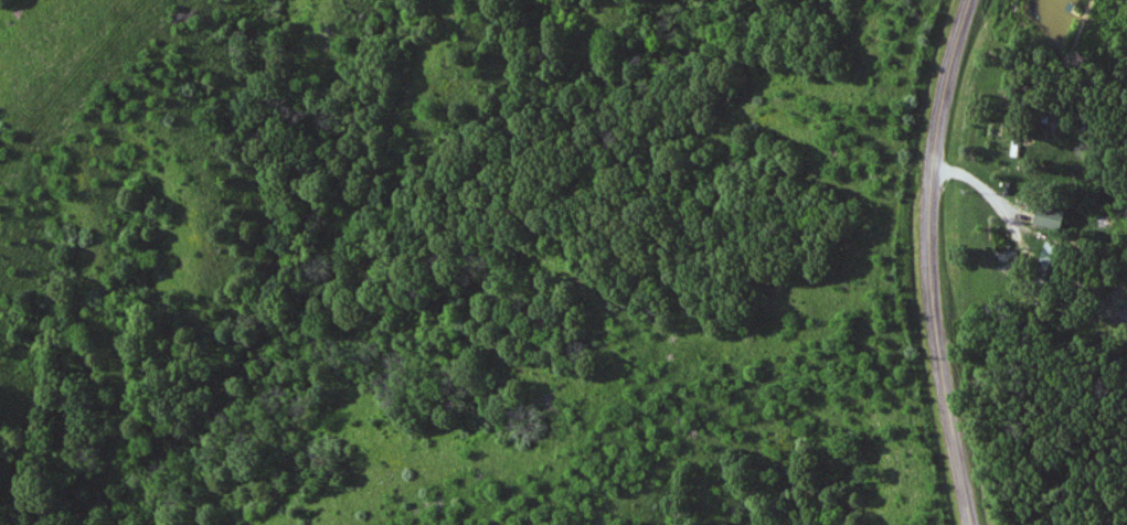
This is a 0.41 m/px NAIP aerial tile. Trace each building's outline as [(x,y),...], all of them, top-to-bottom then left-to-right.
[(1034,223),(1063,231),(1069,210),(1039,202),(1034,223)]
